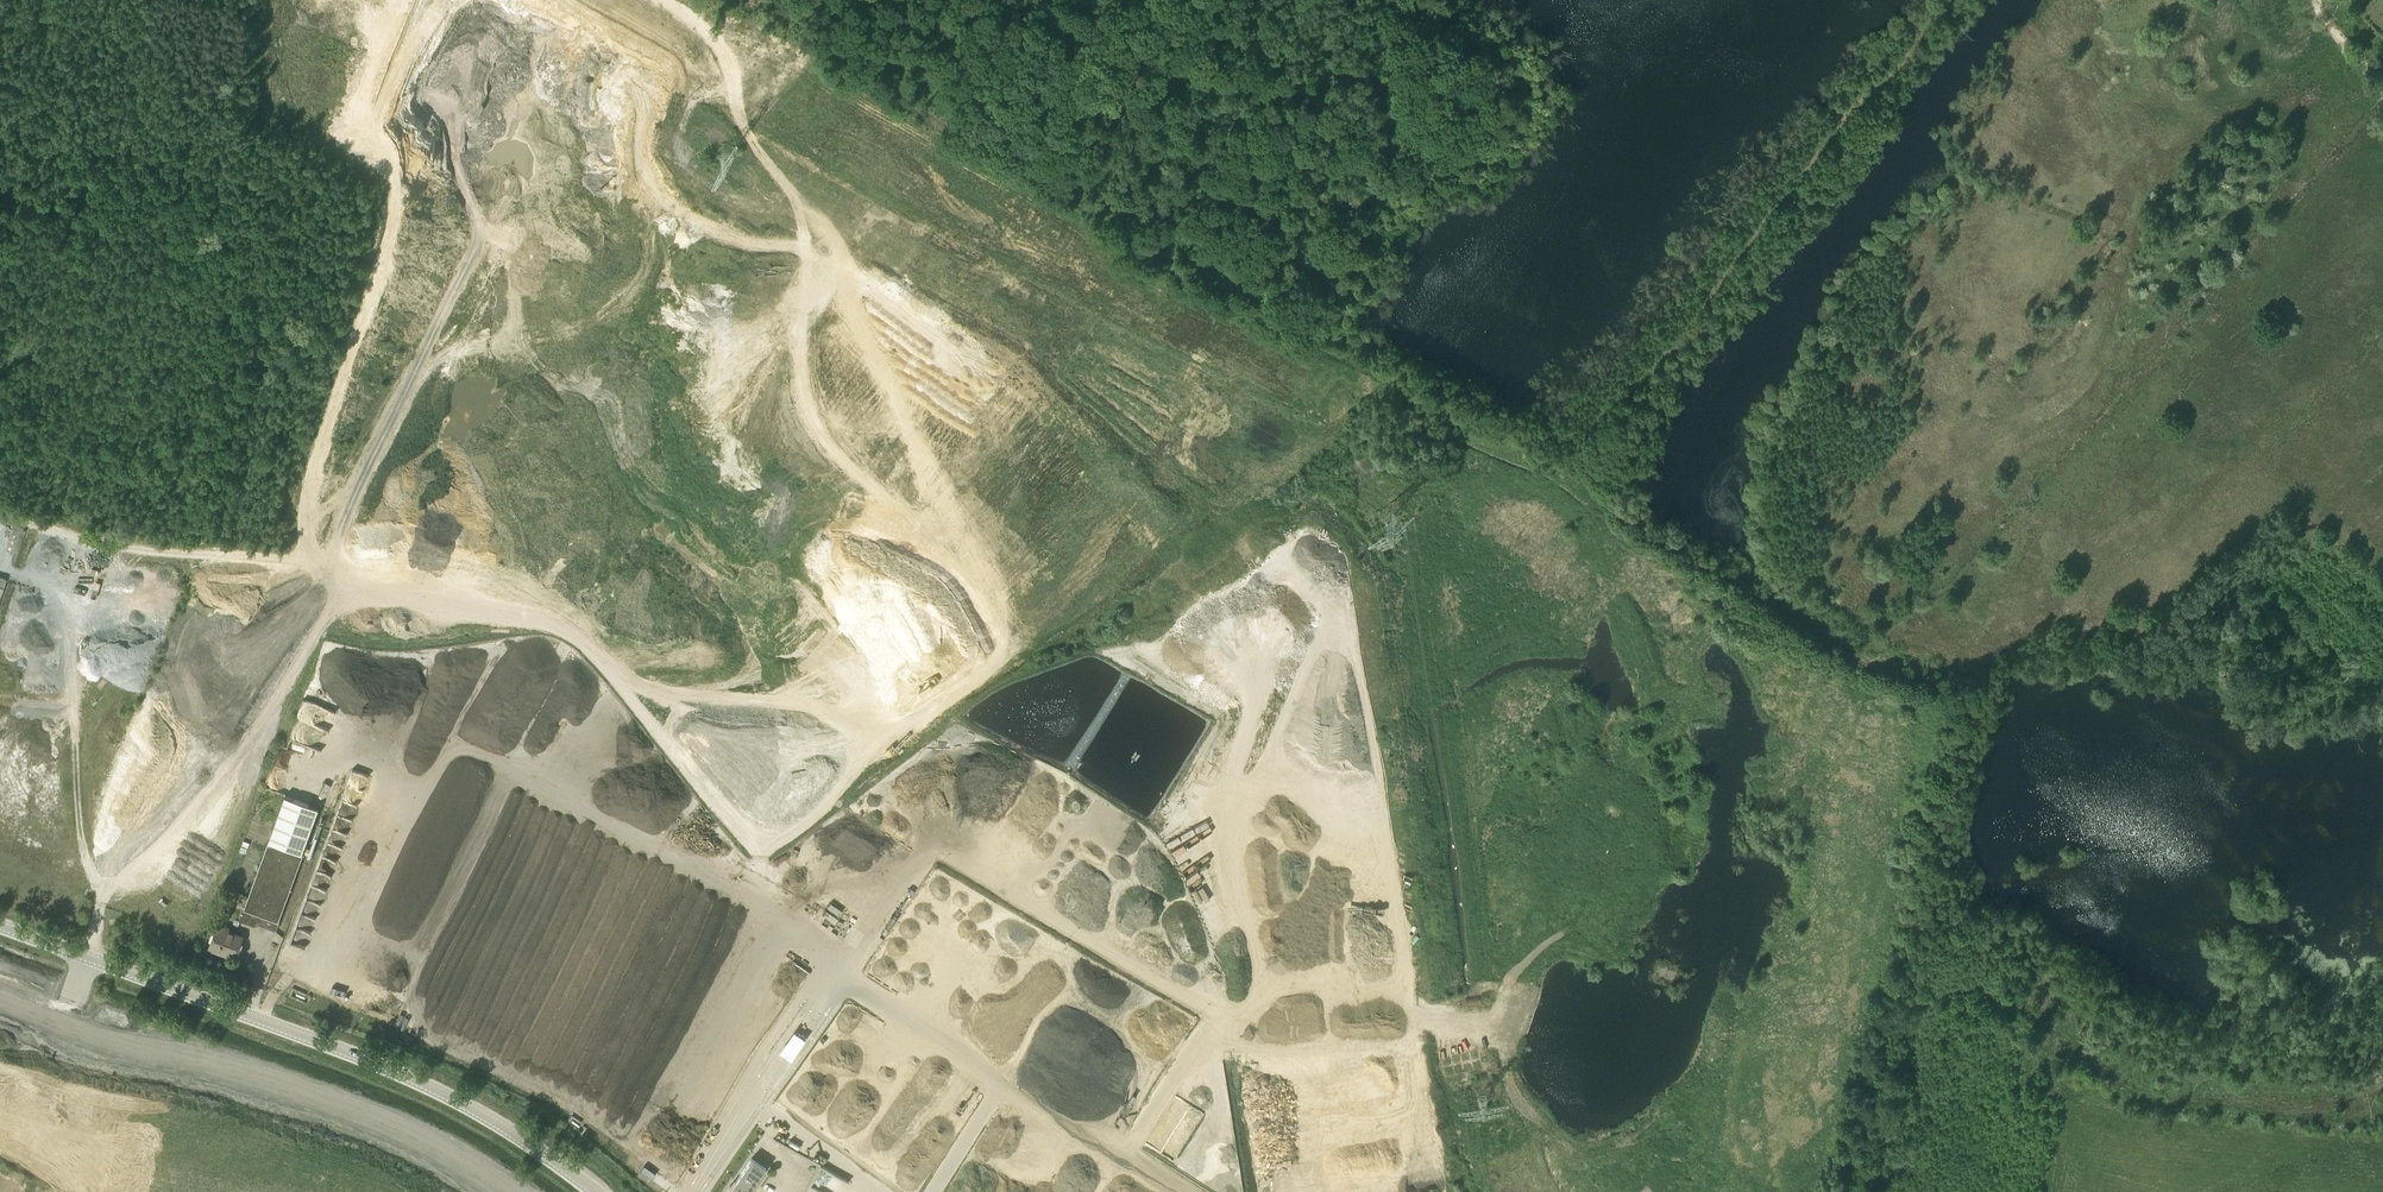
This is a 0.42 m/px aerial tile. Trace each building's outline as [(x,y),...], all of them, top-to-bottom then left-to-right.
[(332,721),(337,722),(335,727),(341,729),(346,713),(317,704),(311,721),(329,727),(332,721)] [(285,795),(248,897),(244,909),(258,914),(254,923),(276,931),(322,809),(285,795)] [(1198,830),(1171,841),(1191,887),(1205,881),(1189,844),(1202,838),(1198,830)] [(236,955),(243,936),(217,927),(209,949),(219,953),(220,949),(236,955)] [(794,1034),(783,1050),(791,1056),(803,1040),(794,1034)] [(766,1168),(751,1158),(732,1186),(730,1185),(726,1191),(750,1191),(766,1168)] [(645,1165),(641,1171),(652,1179),(656,1173),(645,1165)]
